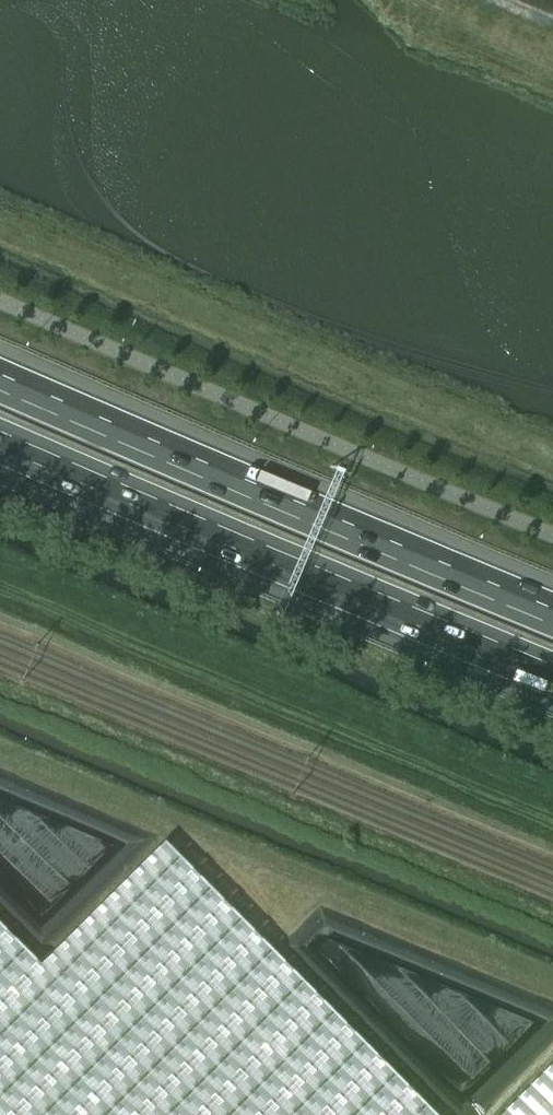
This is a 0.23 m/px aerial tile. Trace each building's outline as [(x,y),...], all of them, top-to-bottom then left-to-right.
[(165,841),(41,964),(0,922),(0,1114),(438,1114),(165,841)] [(500,1114),(552,1114),(552,1063),(500,1114)]
